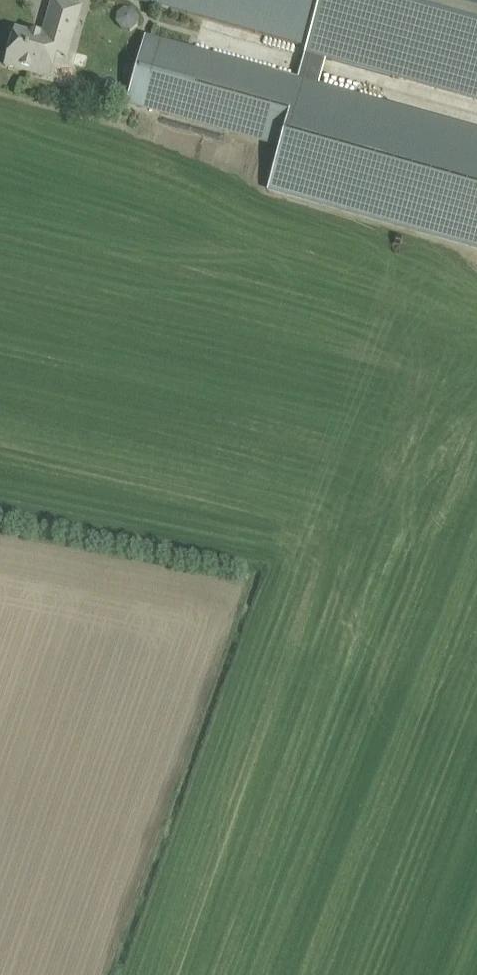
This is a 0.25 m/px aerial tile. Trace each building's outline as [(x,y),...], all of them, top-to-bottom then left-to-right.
[(308,47),(321,0),(140,0),(308,47)] [(308,47),(305,56),(476,105),(476,0),(321,0),(308,47)] [(80,8),(73,6),(53,1),(44,35),(40,34),(38,38),(15,32),(5,66),(49,79),(60,41),(70,44),(80,8)] [(126,106),(279,149),(267,192),(476,251),(476,130),(145,36),(126,106)]
